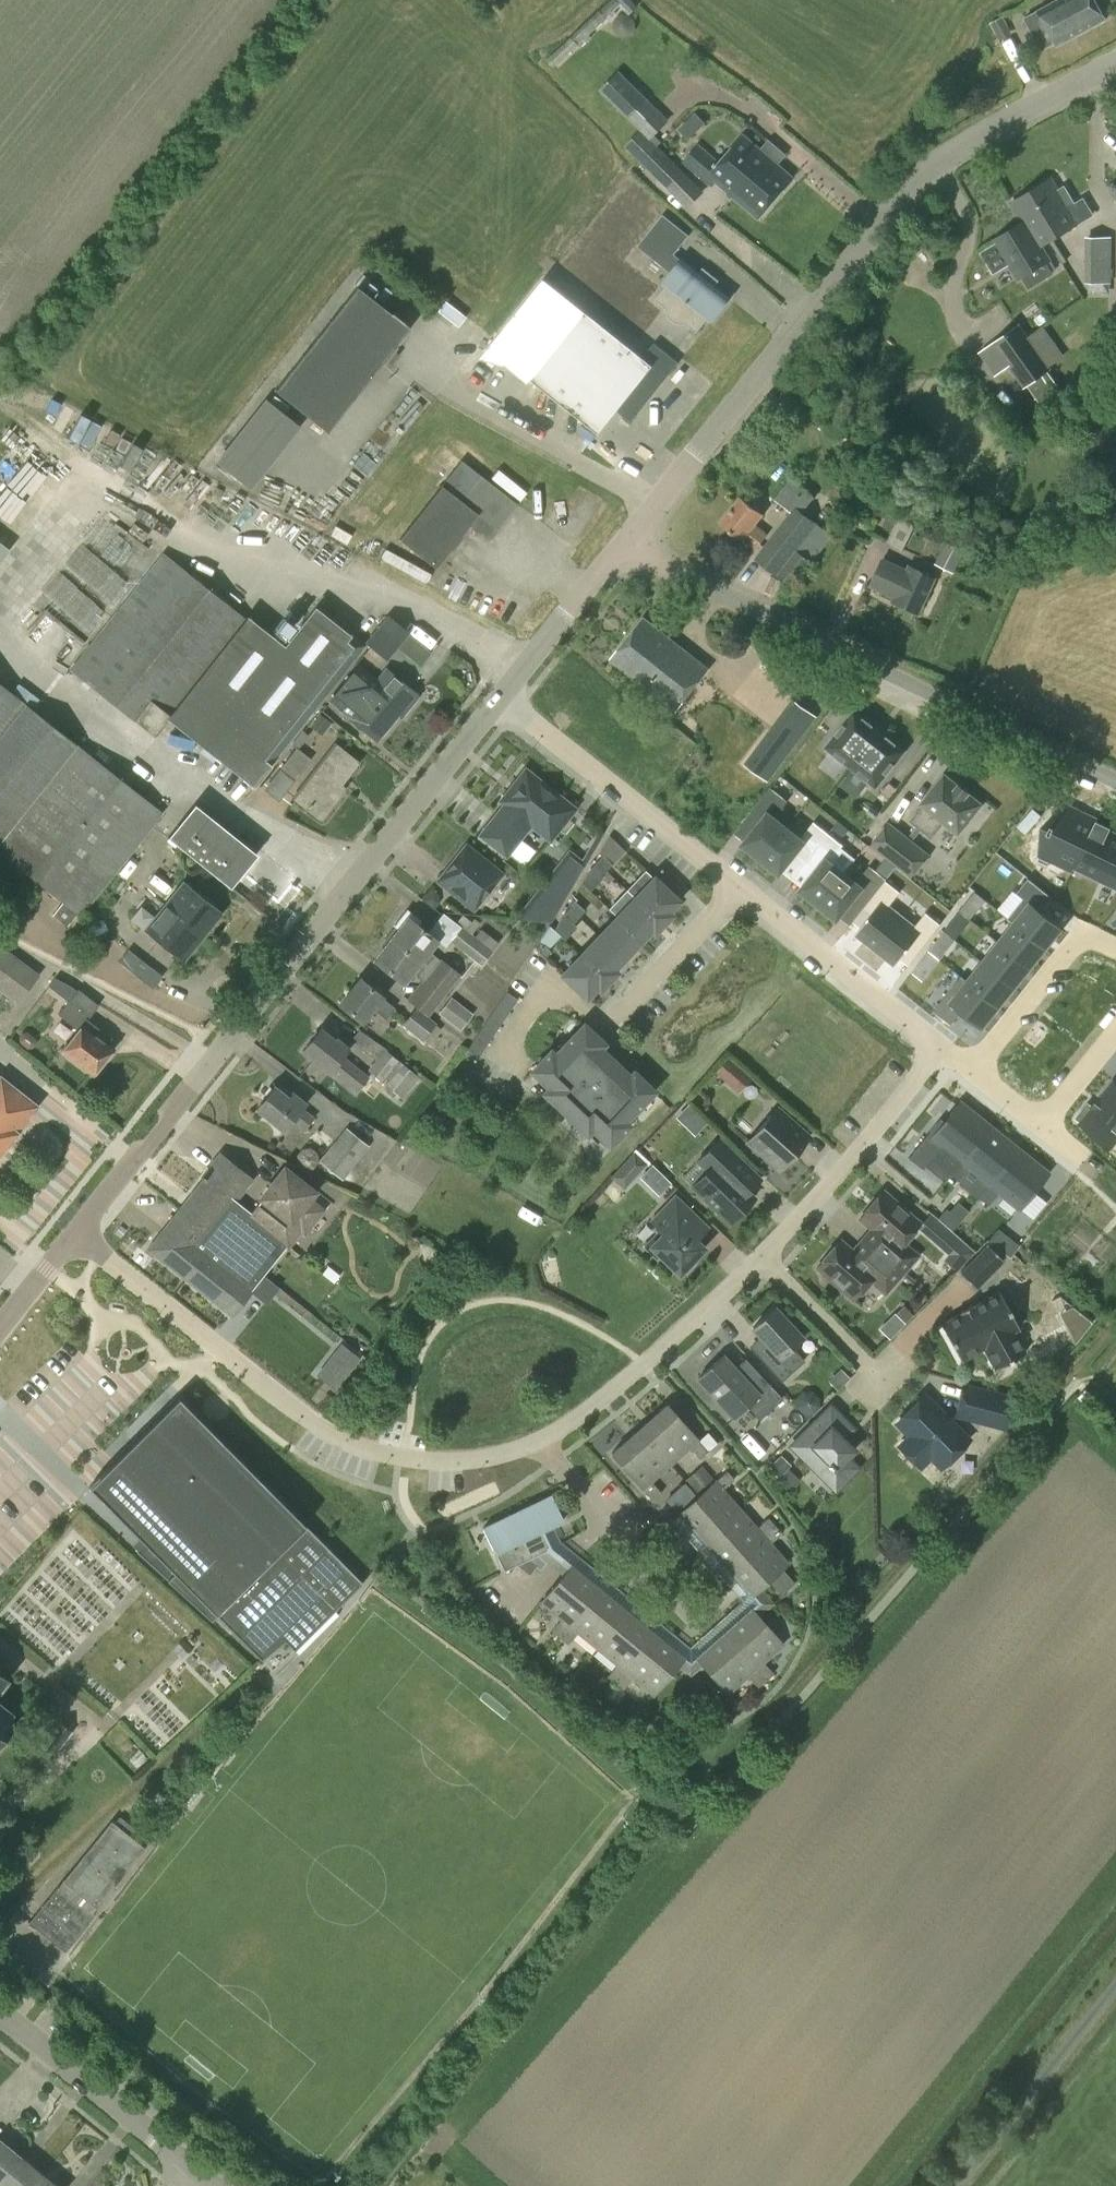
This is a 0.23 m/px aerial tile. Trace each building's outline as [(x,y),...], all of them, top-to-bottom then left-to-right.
[(632,0),(612,0),(546,59),(554,67),(580,43),(583,46),(592,38),(589,34),(607,18),(606,17),(620,5),(629,14),(638,6),(632,0)] [(1106,19),(1096,0),(1056,0),(1024,18),(1041,49),(1054,42),(1056,46),(1106,19)] [(999,40),(1012,33),(1002,16),(990,23),(999,40)] [(629,118),(648,99),(619,70),(599,90),(629,118)] [(704,191),(658,145),(662,142),(655,135),(670,120),(656,106),(636,126),(640,130),(625,145),(646,167),(641,172),(653,183),(658,178),(688,208),(704,191)] [(695,111),(678,127),(689,138),(705,122),(695,111)] [(750,161),(759,150),(742,135),(720,161),(699,143),(683,162),(711,186),(717,180),(734,195),(758,168),(750,161)] [(758,168),(734,195),(759,217),(793,178),(759,150),(750,161),(758,168)] [(1049,240),(1077,223),(1050,178),(1011,202),(1023,222),(1035,215),(1050,239),(1049,240)] [(675,254),(690,235),(663,214),(648,233),(675,254)] [(1039,246),(1049,240),(1050,239),(1035,215),(1023,222),(1023,223),(996,239),(1018,277),(1022,275),(1029,286),(1050,273),(1044,261),(1047,259),(1039,246)] [(1111,282),(1111,237),(1086,237),(1085,282),(1111,282)] [(697,273),(680,260),(663,281),(667,284),(654,300),(665,309),(665,312),(666,314),(667,317),(669,319),(671,321),(673,323),(676,324),(679,325),(682,325),(685,325),(695,333),(708,317),(712,320),(729,299),(714,287),(718,281),(701,268),(697,273)] [(390,314),(355,287),(273,392),(302,414),(326,433),(380,365),(381,365),(396,346),(395,346),(409,328),(402,323),(403,323),(390,313),(390,314)] [(453,322),(460,312),(441,297),(434,306),(453,322)] [(642,358),(584,313),(530,381),(598,435),(617,412),(631,423),(678,363),(653,344),(642,358)] [(1051,368),(1026,333),(1019,324),(978,352),(995,375),(1008,366),(1024,388),(1051,368)] [(246,488),(296,426),(259,396),(209,458),(246,488)] [(460,461),(445,450),(439,458),(454,469),(400,538),(435,566),(469,523),(488,539),(515,504),(461,461),(460,461)] [(806,548),(801,544),(817,523),(803,512),(815,497),(791,478),(775,498),(790,511),(754,558),(777,575),(778,574),(795,585),(812,561),(832,534),(823,527),(806,548)] [(755,550),(769,533),(755,523),(763,513),(741,497),(721,523),(742,540),(755,550)] [(398,556),(404,545),(392,538),(381,557),(407,571),(411,564),(398,556)] [(9,549),(0,542),(0,560),(9,549)] [(964,552),(947,545),(939,565),(956,572),(964,552)] [(282,647),(244,617),(163,552),(70,669),(154,735),(168,717),(208,749),(254,787),(271,765),(270,764),(362,649),(312,609),(282,647)] [(906,569),(883,558),(870,585),(903,600),(901,605),(918,613),(935,577),(909,565),(906,569)] [(387,660),(409,633),(388,614),(365,641),(387,660)] [(676,709),(708,668),(644,617),(611,658),(676,709)] [(376,680),(358,665),(329,699),(376,738),(397,713),(400,715),(417,694),(386,669),(376,680)] [(162,811),(77,744),(25,703),(0,683),(0,851),(62,901),(52,914),(67,926),(77,913),(80,916),(162,811)] [(789,696),(744,765),(771,783),(817,715),(789,696)] [(851,767),(880,731),(874,726),(855,711),(826,747),(851,767)] [(322,735),(331,723),(319,713),(310,725),(322,735)] [(851,767),(876,786),(905,751),(885,735),(880,731),(851,767)] [(320,817),(344,787),(339,784),(357,762),(334,744),(293,796),(320,817)] [(295,781),(312,759),(296,747),(279,769),(295,781)] [(506,858),(530,828),(550,844),(578,808),(524,766),(496,801),(501,805),(477,835),(506,858)] [(959,784),(945,773),(922,803),(924,804),(912,819),(933,835),(944,820),(959,832),(983,803),(969,792),(970,791),(960,783),(959,784)] [(745,842),(742,844),(761,859),(785,829),(775,820),(787,803),(770,790),(749,817),(758,824),(745,842)] [(228,884),(253,853),(196,807),(171,838),(228,884)] [(1065,808),(1041,845),(1072,865),(1100,824),(1087,815),(1084,820),(1065,808)] [(889,822),(871,845),(912,877),(930,854),(889,822)] [(785,829),(761,859),(780,874),(781,872),(783,870),(796,853),(807,862),(828,834),(814,823),(800,840),(785,829)] [(1072,865),(1114,893),(1115,890),(1115,842),(1109,838),(1113,832),(1100,824),(1072,865)] [(802,888),(800,890),(819,905),(845,873),(854,860),(841,850),(844,846),(828,834),(807,862),(817,869),(802,888)] [(473,912),(505,873),(465,842),(445,867),(434,881),(454,897),(473,912)] [(561,902),(585,862),(569,850),(541,886),(561,902)] [(596,861),(605,870),(611,864),(602,855),(596,861)] [(599,876),(605,870),(596,861),(590,867),(599,876)] [(845,873),(819,905),(837,920),(839,918),(854,899),(864,908),(887,879),(876,871),(870,866),(857,883),(845,873)] [(1021,894),(1005,914),(1012,920),(1042,944),(1059,924),(1039,908),(1050,894),(1025,875),(1014,888),(1021,894)] [(634,897),(660,922),(669,913),(665,910),(676,899),(653,877),(634,897)] [(864,908),(853,920),(861,926),(856,933),(876,949),(903,915),(889,904),(900,890),(887,879),(864,908)] [(183,959),(221,911),(182,880),(163,904),(169,909),(154,928),(149,924),(145,929),(183,959)] [(652,930),(660,922),(634,897),(616,916),(639,938),(649,927),(652,930)] [(569,908),(578,917),(584,910),(575,901),(569,908)] [(572,922),(578,917),(569,908),(563,913),(572,922)] [(391,939),(451,986),(461,974),(441,958),(441,959),(428,950),(436,940),(417,925),(421,920),(406,909),(393,925),(398,929),(391,939)] [(903,915),(876,949),(896,965),(901,958),(909,964),(942,923),(927,912),(917,925),(903,915)] [(621,957),(639,938),(616,916),(598,935),(621,957)] [(91,938),(108,930),(102,918),(85,927),(91,938)] [(1012,920),(996,939),(1027,964),(1042,944),(1012,920)] [(474,937),(461,926),(449,941),(480,965),(498,942),(480,928),(474,937)] [(611,967),(621,957),(598,935),(580,954),(606,979),(615,970),(611,967)] [(427,1016),(451,986),(391,939),(374,960),(402,983),(411,971),(422,980),(407,999),(417,1006),(416,1007),(427,1016)] [(996,939),(980,959),(1011,984),(1027,964),(996,939)] [(543,956),(550,950),(540,941),(534,947),(543,956)] [(39,974),(0,944),(0,991),(17,1003),(39,974)] [(134,973),(144,960),(129,949),(119,962),(134,973)] [(599,987),(606,979),(580,954),(561,973),(585,995),(595,984),(599,987)] [(980,959),(964,979),(995,1003),(1011,984),(980,959)] [(958,973),(930,1007),(948,1021),(959,1008),(979,1024),(995,1003),(964,979),(958,973)] [(95,1069),(109,1050),(104,1046),(109,1038),(85,1020),(98,1004),(78,989),(61,977),(53,988),(56,990),(55,992),(67,1001),(58,1014),(78,1029),(65,1047),(95,1069)] [(385,1019),(394,1007),(380,997),(382,995),(360,978),(339,1004),(361,1021),(371,1008),(385,1019)] [(477,1055),(516,997),(505,990),(466,1047),(477,1055)] [(460,1030),(473,1013),(451,996),(438,1013),(460,1030)] [(39,1003),(32,1012),(40,1018),(47,1009),(39,1003)] [(436,1023),(427,1016),(416,1007),(403,1024),(423,1040),(423,1039),(429,1043),(441,1028),(435,1024),(436,1023)] [(628,1075),(598,1046),(602,1042),(582,1024),(554,1054),(549,1050),(531,1069),(549,1086),(544,1091),(586,1132),(591,1126),(609,1143),(627,1124),(623,1120),(652,1089),(632,1071),(628,1075)] [(334,1039),(320,1028),(302,1050),(356,1092),(369,1076),(342,1055),(348,1047),(335,1037),(334,1039)] [(403,1098),(420,1077),(386,1049),(369,1069),(403,1098)] [(738,1092),(752,1077),(729,1057),(715,1072),(738,1092)] [(16,1132),(15,1131),(35,1105),(0,1077),(0,1153),(16,1132)] [(1079,1118),(1084,1122),(1082,1123),(1112,1147),(1115,1142),(1115,1082),(1095,1107),(1090,1103),(1079,1118)] [(288,1097),(273,1085),(255,1107),(284,1131),(292,1121),(303,1130),(314,1117),(303,1107),(306,1103),(292,1092),(288,1097)] [(939,1117),(907,1157),(922,1169),(940,1146),(959,1161),(949,1173),(950,1174),(989,1125),(960,1101),(944,1121),(939,1117)] [(689,1105),(678,1115),(693,1130),(704,1120),(689,1105)] [(778,1169),(809,1134),(776,1105),(746,1140),(778,1169)] [(989,1125),(950,1174),(959,1181),(968,1169),(988,1184),(978,1197),(979,1197),(1018,1148),(989,1125)] [(342,1179),(369,1145),(347,1127),(320,1161),(342,1179)] [(750,1192),(762,1180),(718,1137),(697,1159),(706,1168),(691,1184),(729,1220),(753,1195),(750,1192)] [(1018,1148),(979,1197),(988,1204),(997,1192),(1018,1209),(1048,1172),(1018,1148)] [(633,1179),(647,1164),(633,1151),(620,1167),(633,1179)] [(291,1245),(250,1213),(233,1200),(250,1179),(220,1154),(203,1176),(205,1178),(149,1248),(231,1313),(284,1246),(288,1249),(291,1245)] [(250,1213),(291,1245),(301,1232),(304,1235),(325,1209),(312,1198),(318,1190),(284,1163),(256,1198),(260,1201),(250,1213)] [(861,1238),(900,1271),(916,1253),(901,1240),(918,1221),(882,1189),(859,1216),(871,1226),(861,1238)] [(691,1258),(703,1246),(682,1226),(694,1214),(674,1195),(650,1220),(658,1228),(642,1244),(656,1257),(659,1253),(678,1271),(682,1267),(686,1270),(694,1261),(691,1258)] [(884,1290),(900,1271),(861,1238),(852,1249),(839,1238),(816,1265),(852,1296),(869,1277),(884,1290)] [(977,1289),(1004,1261),(987,1244),(959,1271),(977,1289)] [(1025,1353),(1013,1332),(1019,1328),(999,1291),(939,1325),(960,1362),(983,1349),(995,1371),(1025,1353)] [(781,1379),(803,1358),(791,1345),(801,1336),(773,1306),(752,1325),(771,1346),(760,1357),(781,1379)] [(893,1315),(880,1328),(888,1336),(902,1323),(893,1315)] [(344,1380),(353,1369),(333,1353),(324,1364),(344,1380)] [(757,1391),(722,1354),(698,1376),(719,1399),(717,1400),(732,1416),(745,1404),(758,1418),(782,1396),(768,1381),(757,1391)] [(1006,1430),(1014,1395),(962,1382),(954,1417),(1006,1430)] [(804,1413),(813,1412),(819,1405),(818,1396),(811,1390),(802,1391),(796,1398),(797,1407),(804,1413)] [(940,1464),(968,1436),(924,1393),(897,1421),(909,1434),(900,1443),(920,1464),(930,1454),(940,1464)] [(261,1660),(286,1640),(336,1600),(341,1605),(362,1582),(178,1397),(89,1486),(145,1543),(137,1551),(211,1619),(216,1614),(261,1660)] [(638,1427),(670,1462),(689,1445),(700,1458),(717,1442),(708,1432),(699,1439),(666,1402),(638,1427)] [(841,1437),(852,1426),(839,1413),(825,1428),(816,1419),(791,1443),(835,1487),(856,1466),(846,1455),(852,1448),(841,1437)] [(650,1480),(670,1462),(638,1427),(611,1451),(653,1499),(661,1492),(650,1480)] [(696,1492),(712,1478),(702,1465),(685,1479),(696,1492)] [(705,1539),(740,1507),(723,1488),(734,1479),(727,1471),(716,1480),(715,1479),(679,1511),(705,1539)] [(688,1502),(696,1495),(685,1482),(677,1490),(688,1502)] [(546,1561),(536,1553),(550,1546),(541,1528),(563,1518),(551,1493),(482,1526),(503,1569),(526,1558),(540,1569),(546,1561)] [(727,1564),(774,1524),(768,1517),(757,1526),(740,1507),(705,1539),(727,1564)] [(774,1524),(727,1564),(752,1592),(788,1561),(771,1542),(781,1533),(774,1524)] [(559,1636),(599,1587),(571,1564),(541,1600),(561,1617),(551,1630),(559,1636)] [(597,1646),(627,1609),(599,1587),(559,1636),(568,1643),(578,1631),(597,1646)] [(724,1631),(766,1679),(773,1673),(762,1660),(783,1642),(751,1607),(724,1631)] [(614,1681),(654,1632),(627,1609),(597,1646),(617,1663),(607,1675),(614,1681)] [(758,1686),(766,1679),(724,1631),(696,1656),(728,1691),(747,1674),(758,1686)] [(654,1632),(614,1681),(623,1689),(634,1677),(652,1692),(682,1655),(654,1632)] [(602,1676),(593,1687),(603,1695),(612,1684),(602,1676)] [(614,1704),(624,1693),(614,1685),(605,1696),(614,1704)] [(11,1728),(9,1726),(11,1724),(9,1722),(10,1720),(6,1717),(10,1712),(8,1711),(13,1705),(0,1695),(0,1742),(11,1728)] [(50,1756),(70,1730),(57,1720),(37,1746),(50,1756)] [(136,1828),(120,1816),(114,1822),(111,1820),(60,1884),(59,1884),(29,1921),(65,1951),(95,1914),(93,1912),(145,1847),(130,1835),(136,1828)] [(20,2156),(19,2155),(0,2139),(0,2180),(20,2156)] [(41,2173),(33,2167),(20,2156),(0,2180),(0,2183),(3,2185),(31,2185),(41,2173)] [(31,2185),(57,2185),(41,2173),(31,2185)]
